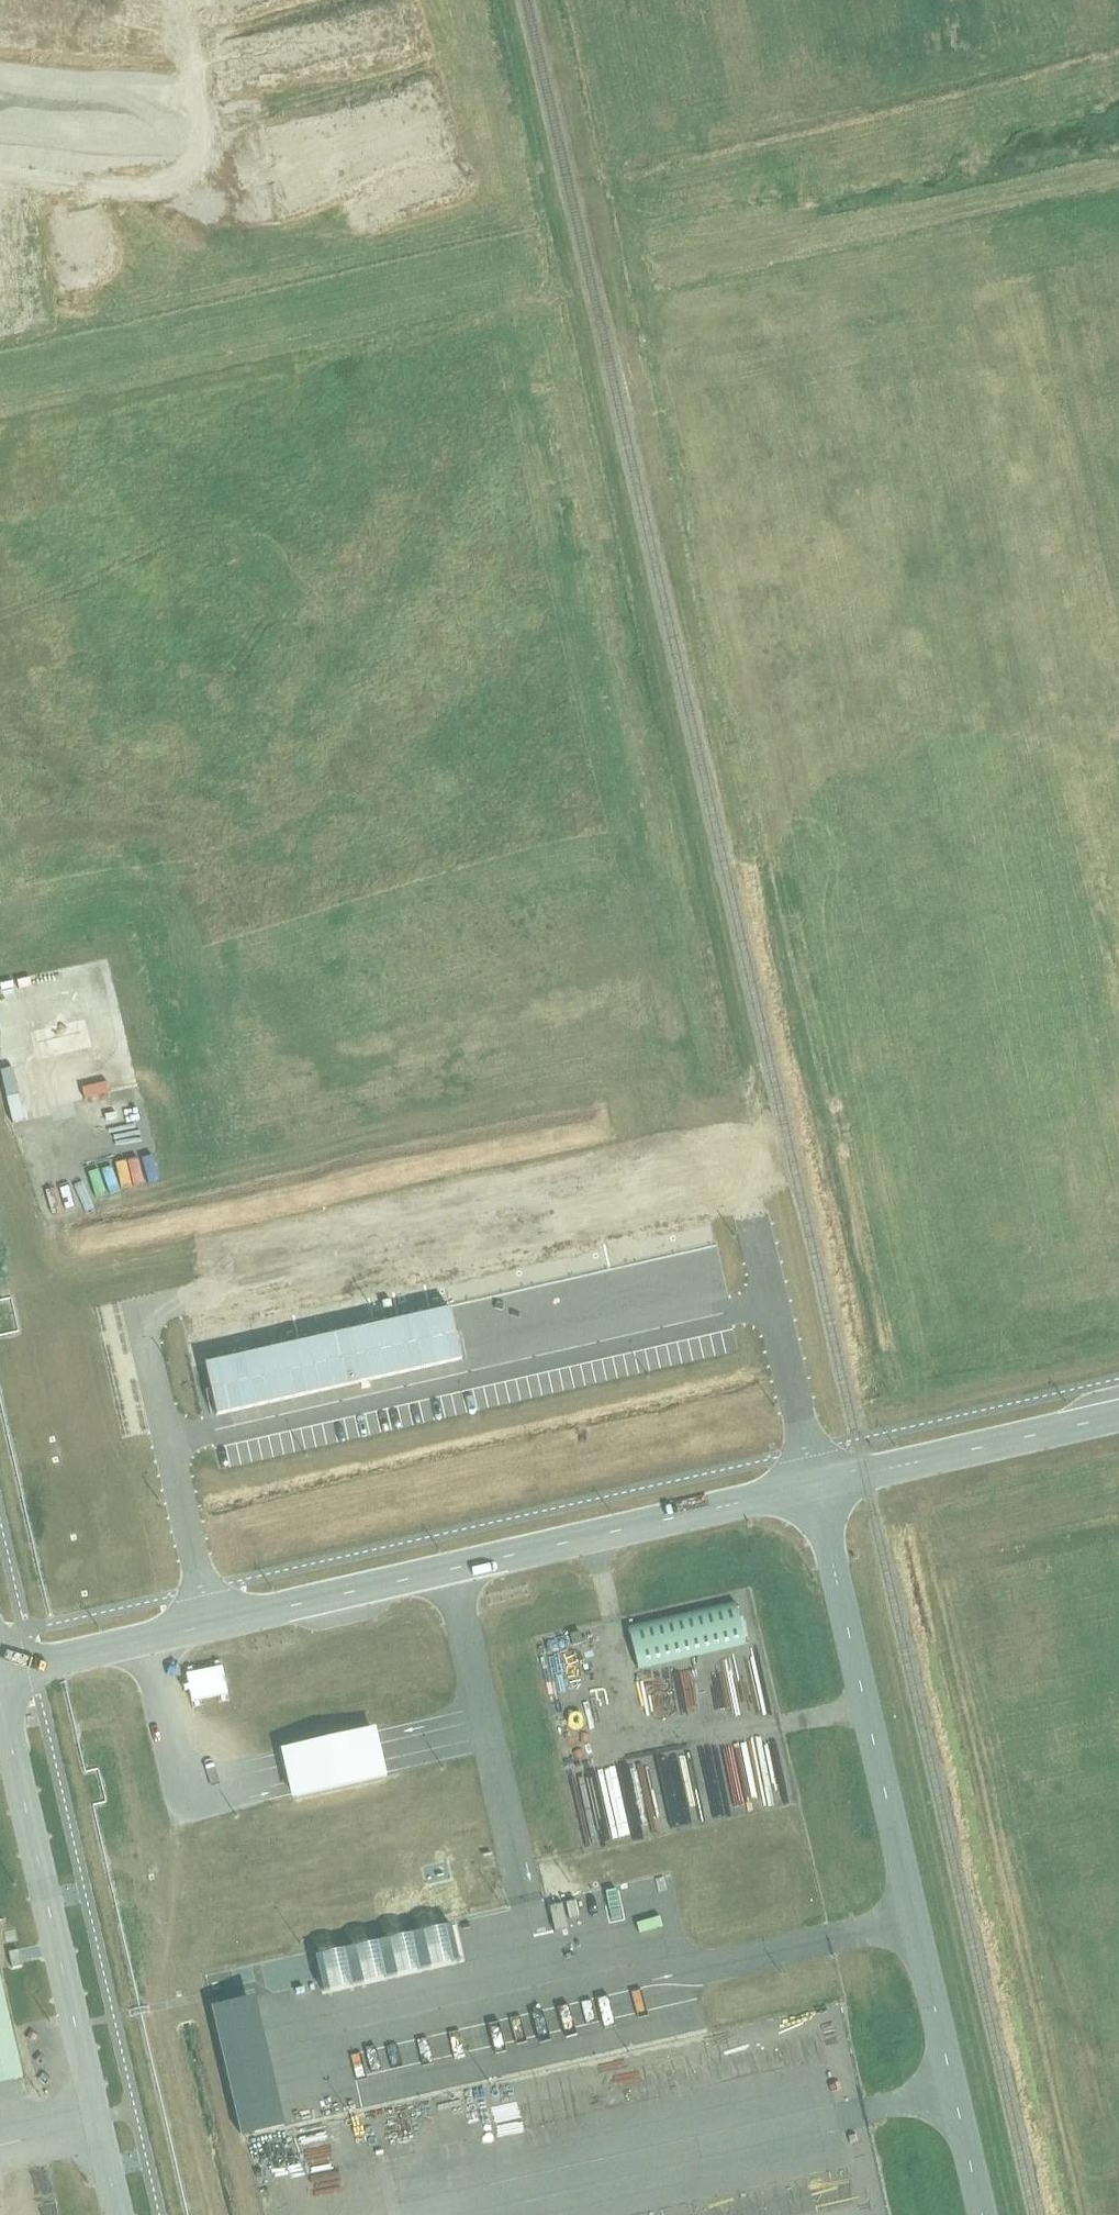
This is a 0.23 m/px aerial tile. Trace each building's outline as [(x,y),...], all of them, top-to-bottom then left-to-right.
[(1,1078),(12,1126),(26,1123),(14,1075),(1,1078)] [(74,1090),(77,1102),(101,1094),(98,1083),(74,1090)] [(446,1320),(198,1365),(208,1423),(395,1389),(397,1396),(442,1388),(439,1372),(455,1369),(446,1320)] [(735,1602),(628,1627),(638,1670),(746,1645),(735,1602)] [(215,1669),(178,1671),(180,1700),(217,1698),(215,1669)] [(368,1734),(272,1753),(282,1803),(378,1783),(368,1734)] [(315,1990),(442,1976),(437,1932),(420,1934),(420,1936),(397,1938),(396,1930),(379,1932),(380,1943),(331,1949),(330,1944),(310,1946),(315,1990)] [(22,2079),(0,1980),(0,2084),(22,2079)] [(247,2002),(203,2012),(232,2142),(277,2132),(247,2002)]
